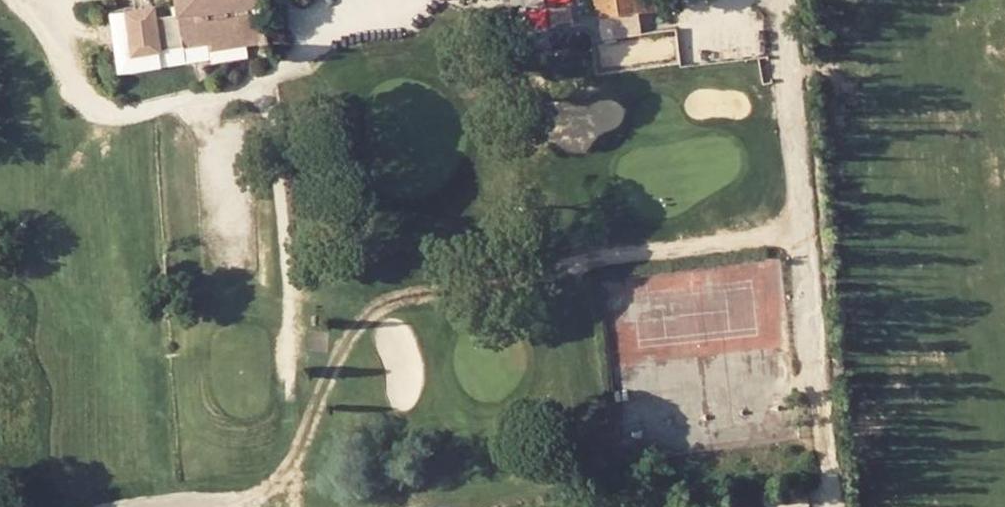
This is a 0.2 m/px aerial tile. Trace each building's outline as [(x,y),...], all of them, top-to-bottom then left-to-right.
[(179,16),(154,19),(153,12),(127,15),(132,54),(211,43),(212,50),(264,43),(259,3),(266,2),(266,0),(176,0),(179,16)] [(599,40),(641,35),(638,12),(657,10),(656,0),(594,0),(599,40)]
